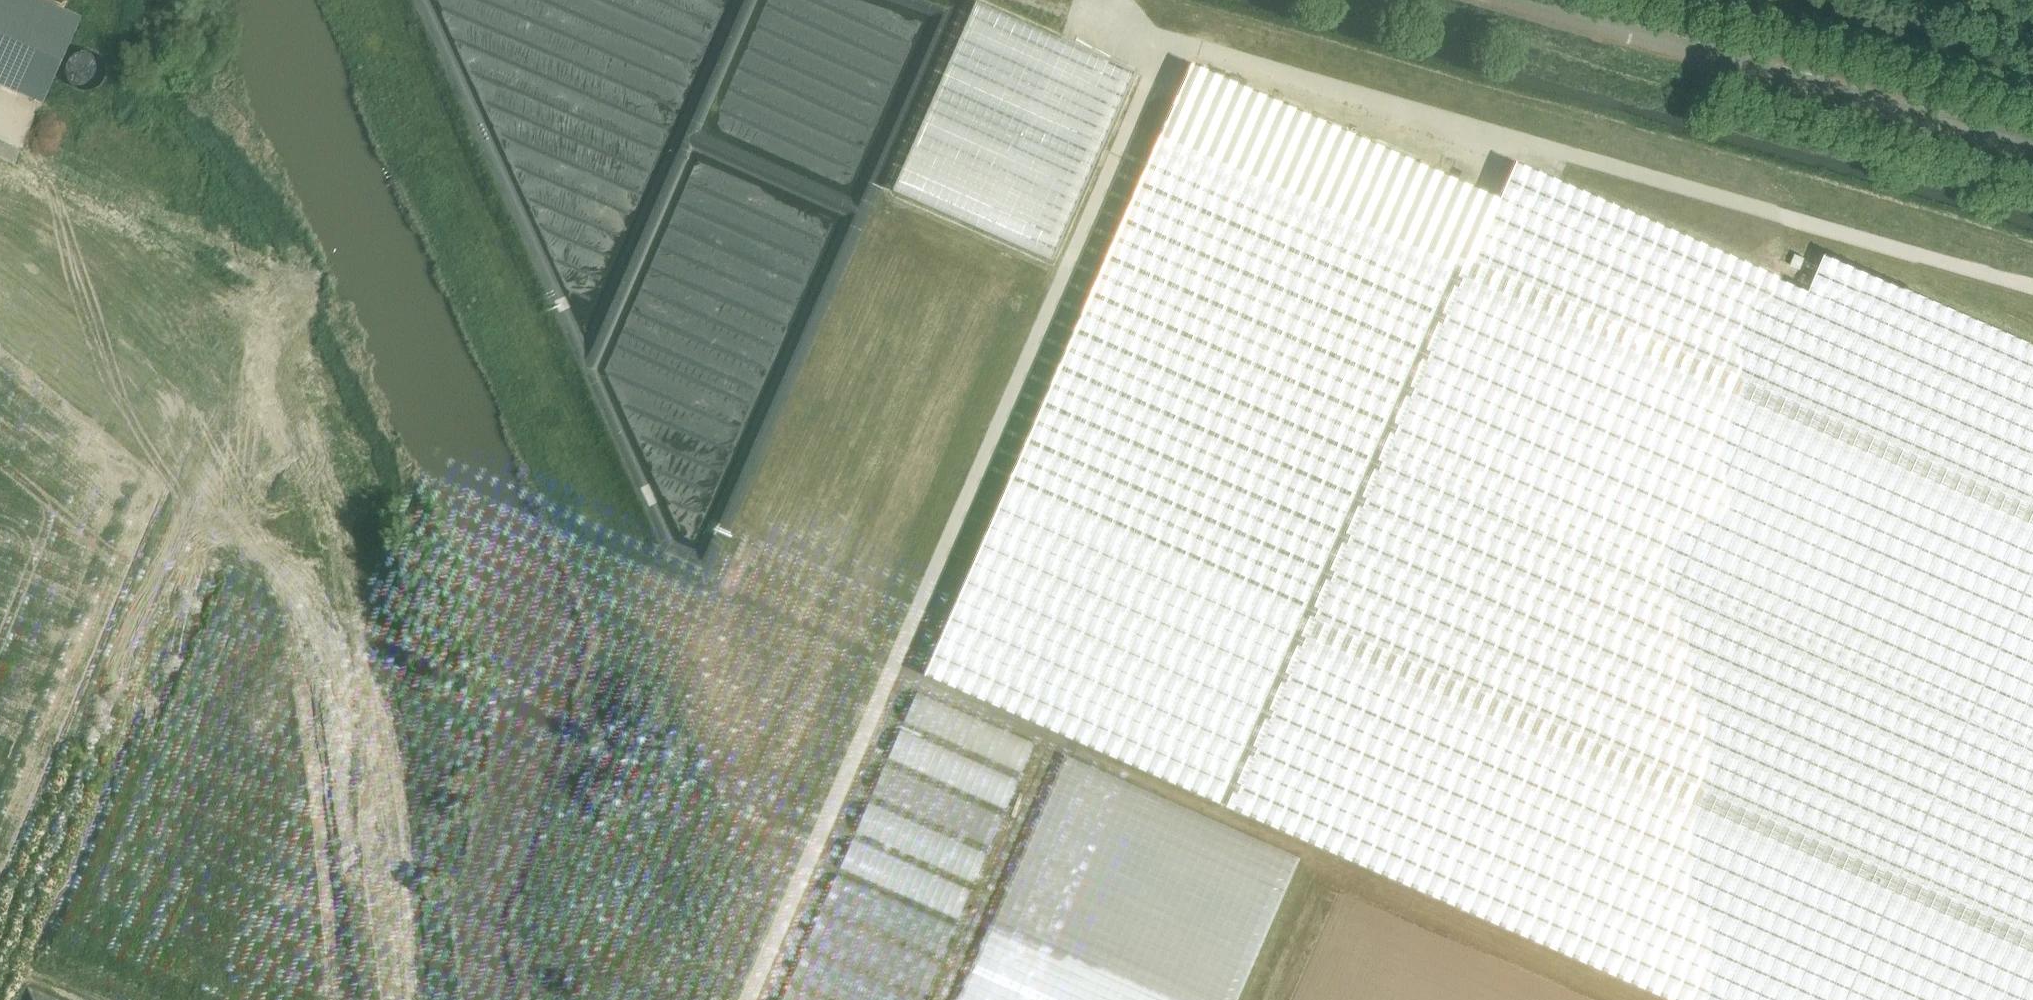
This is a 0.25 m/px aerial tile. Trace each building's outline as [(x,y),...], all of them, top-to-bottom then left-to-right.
[(44,102),(82,17),(45,0),(0,0),(0,83),(44,102)] [(1683,11),(1697,16),(1701,3),(1692,0),(1687,0),(1683,11)] [(1136,71),(976,1),(893,190),(1052,261),(1136,71)] [(928,675),(1672,999),(2032,999),(2032,344),(1825,253),(1811,290),(1518,162),(1500,198),(1192,64),(928,675)]
